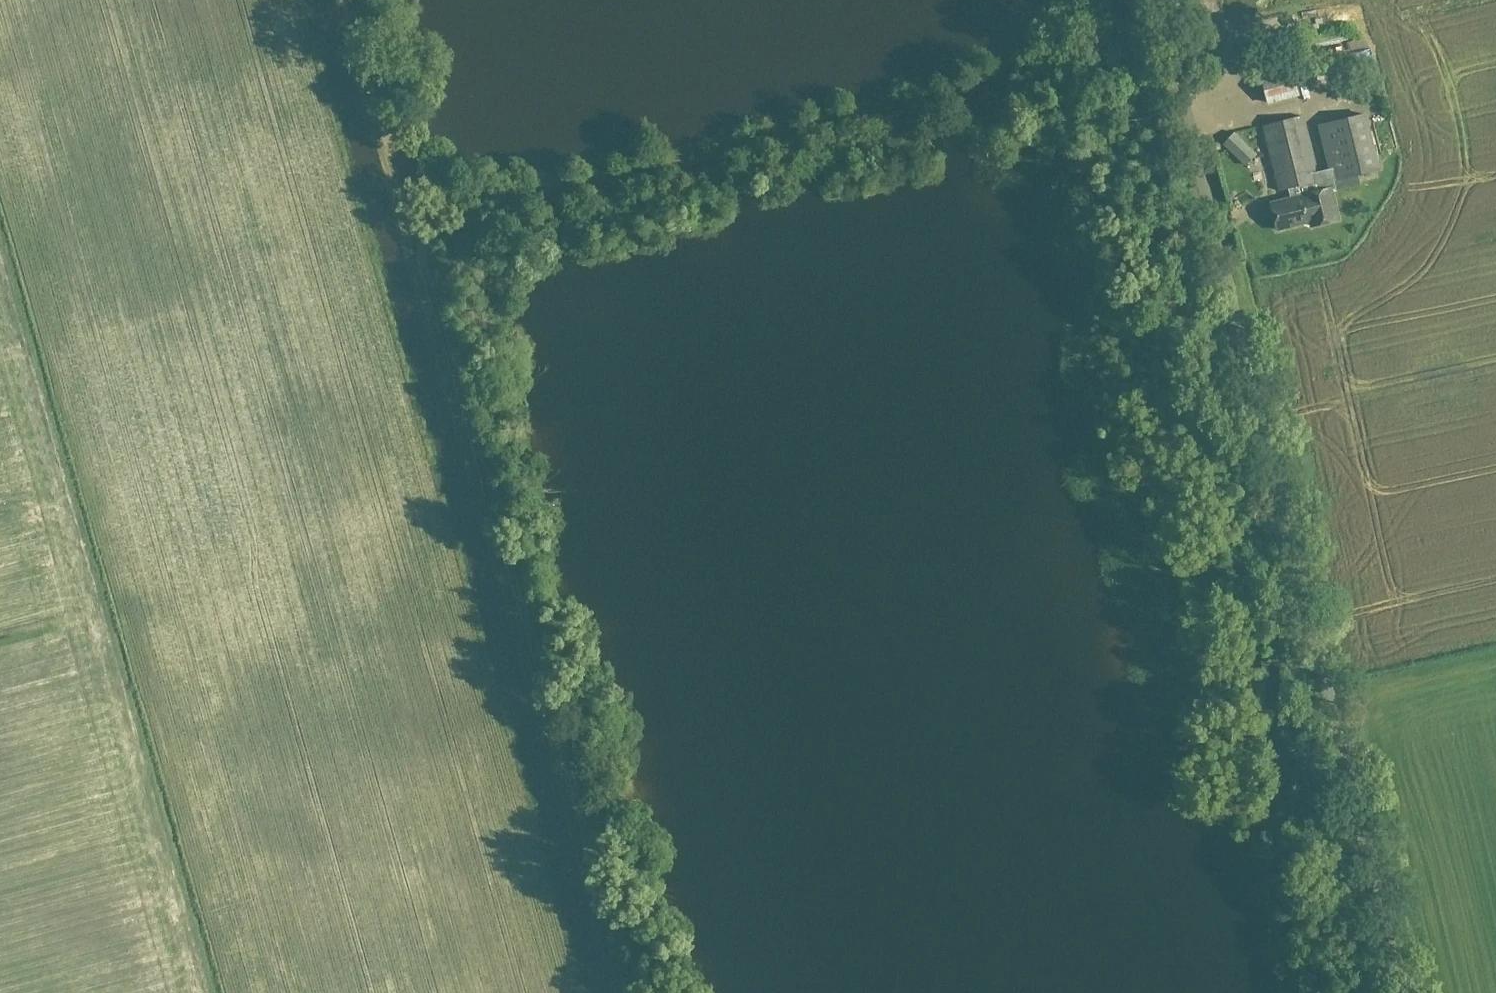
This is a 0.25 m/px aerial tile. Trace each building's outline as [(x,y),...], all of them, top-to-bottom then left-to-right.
[(1291,70),(1259,79),(1265,102),(1297,94),(1291,70)] [(1300,116),(1261,126),(1278,193),(1287,190),(1290,199),(1269,204),(1276,231),(1309,223),(1310,226),(1337,219),(1330,190),(1333,189),(1331,181),(1377,169),(1363,114),(1317,126),(1328,170),(1314,174),(1300,116)] [(1249,166),(1261,155),(1240,133),(1228,145),(1249,166)]
